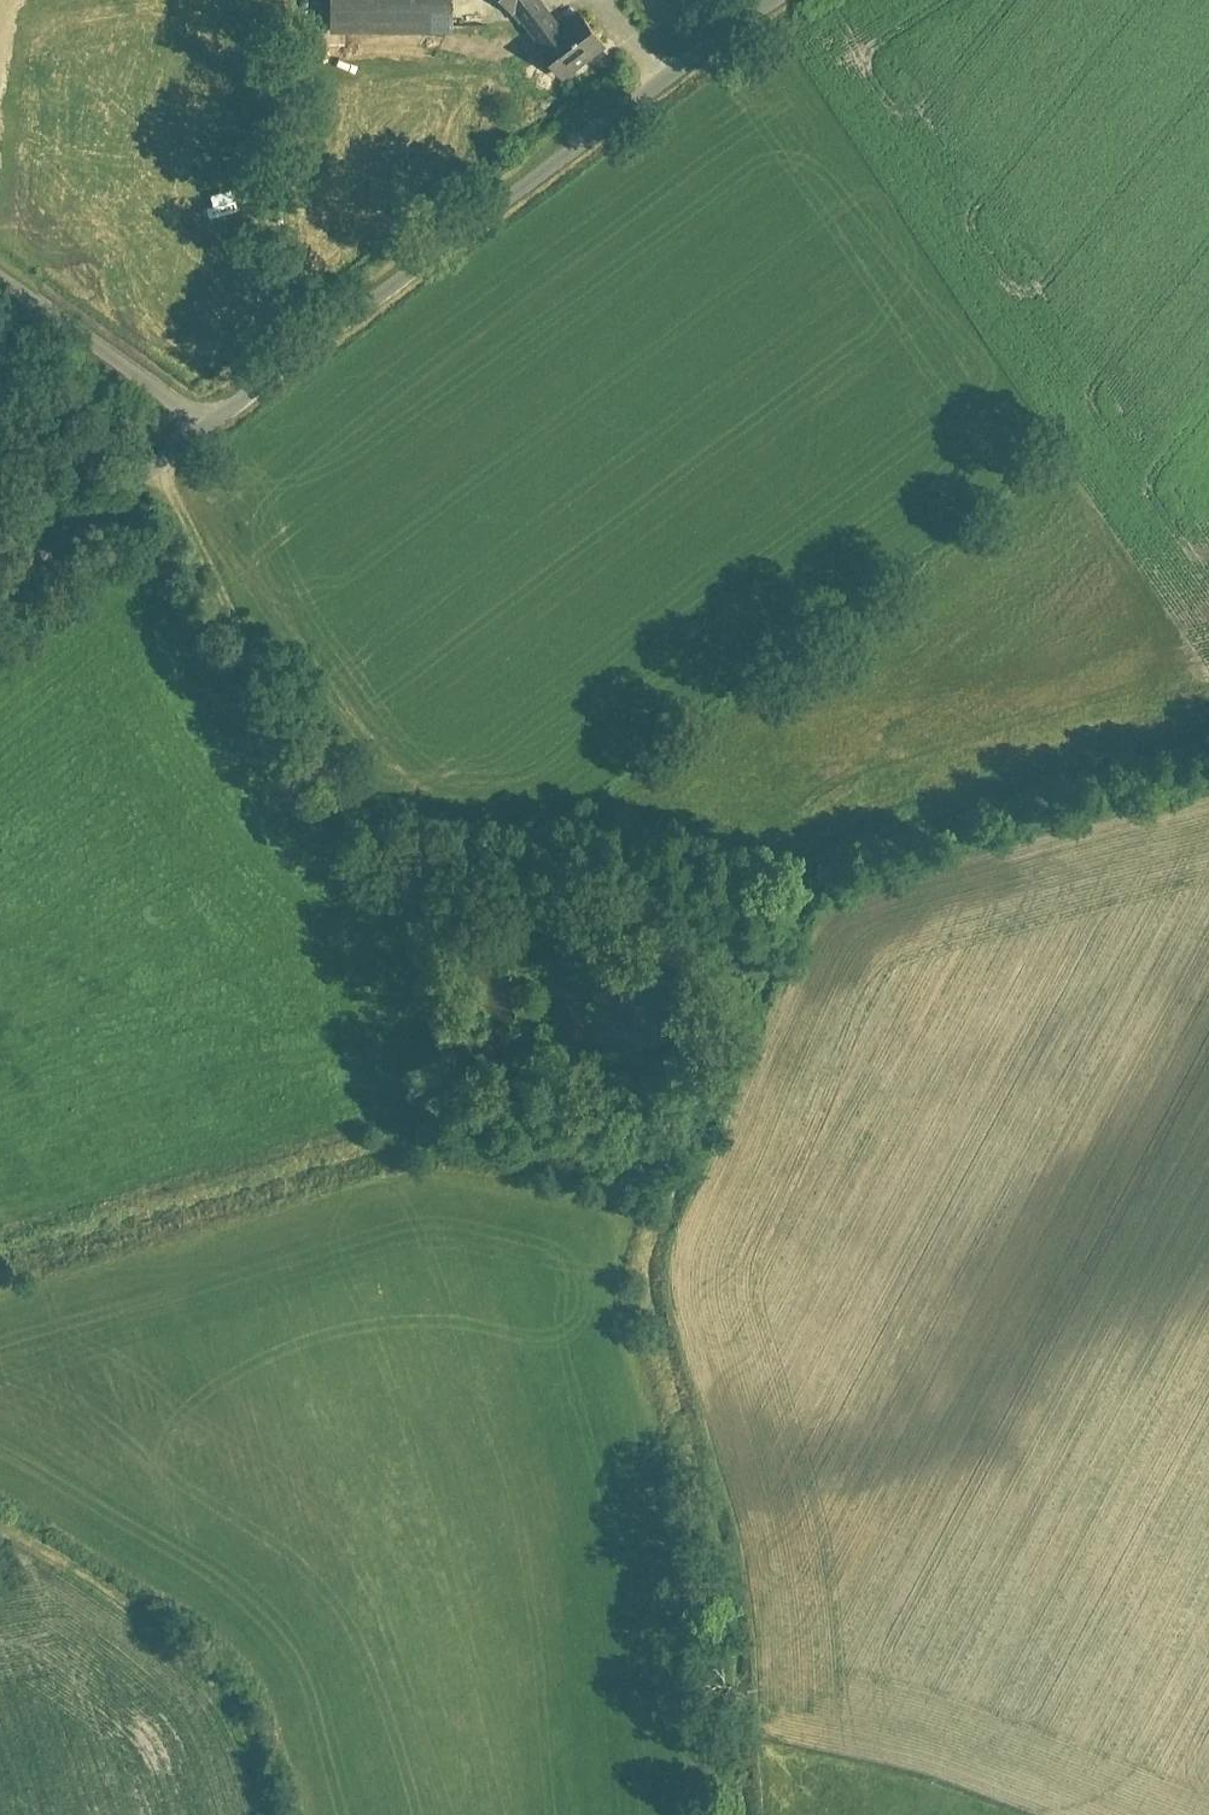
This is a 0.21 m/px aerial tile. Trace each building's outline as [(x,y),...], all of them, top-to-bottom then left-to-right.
[(455,31),(455,0),(327,0),(328,33),(455,31)] [(511,17),(521,8),(546,40),(533,50),(565,90),(616,48),(583,8),(565,23),(546,0),(497,0),(511,17)]
